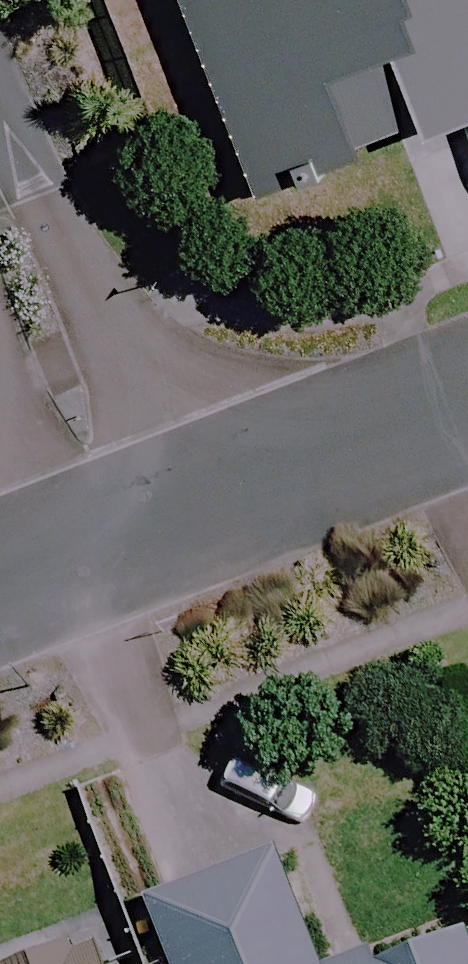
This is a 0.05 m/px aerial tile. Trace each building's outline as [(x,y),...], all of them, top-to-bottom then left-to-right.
[(264,206),(467,129),(467,0),(185,0),(264,206)] [(293,860),(162,911),(182,963),(333,963),(293,860)] [(99,937),(32,963),(109,963),(99,937)] [(424,963),(467,963),(467,947),(424,963)]
